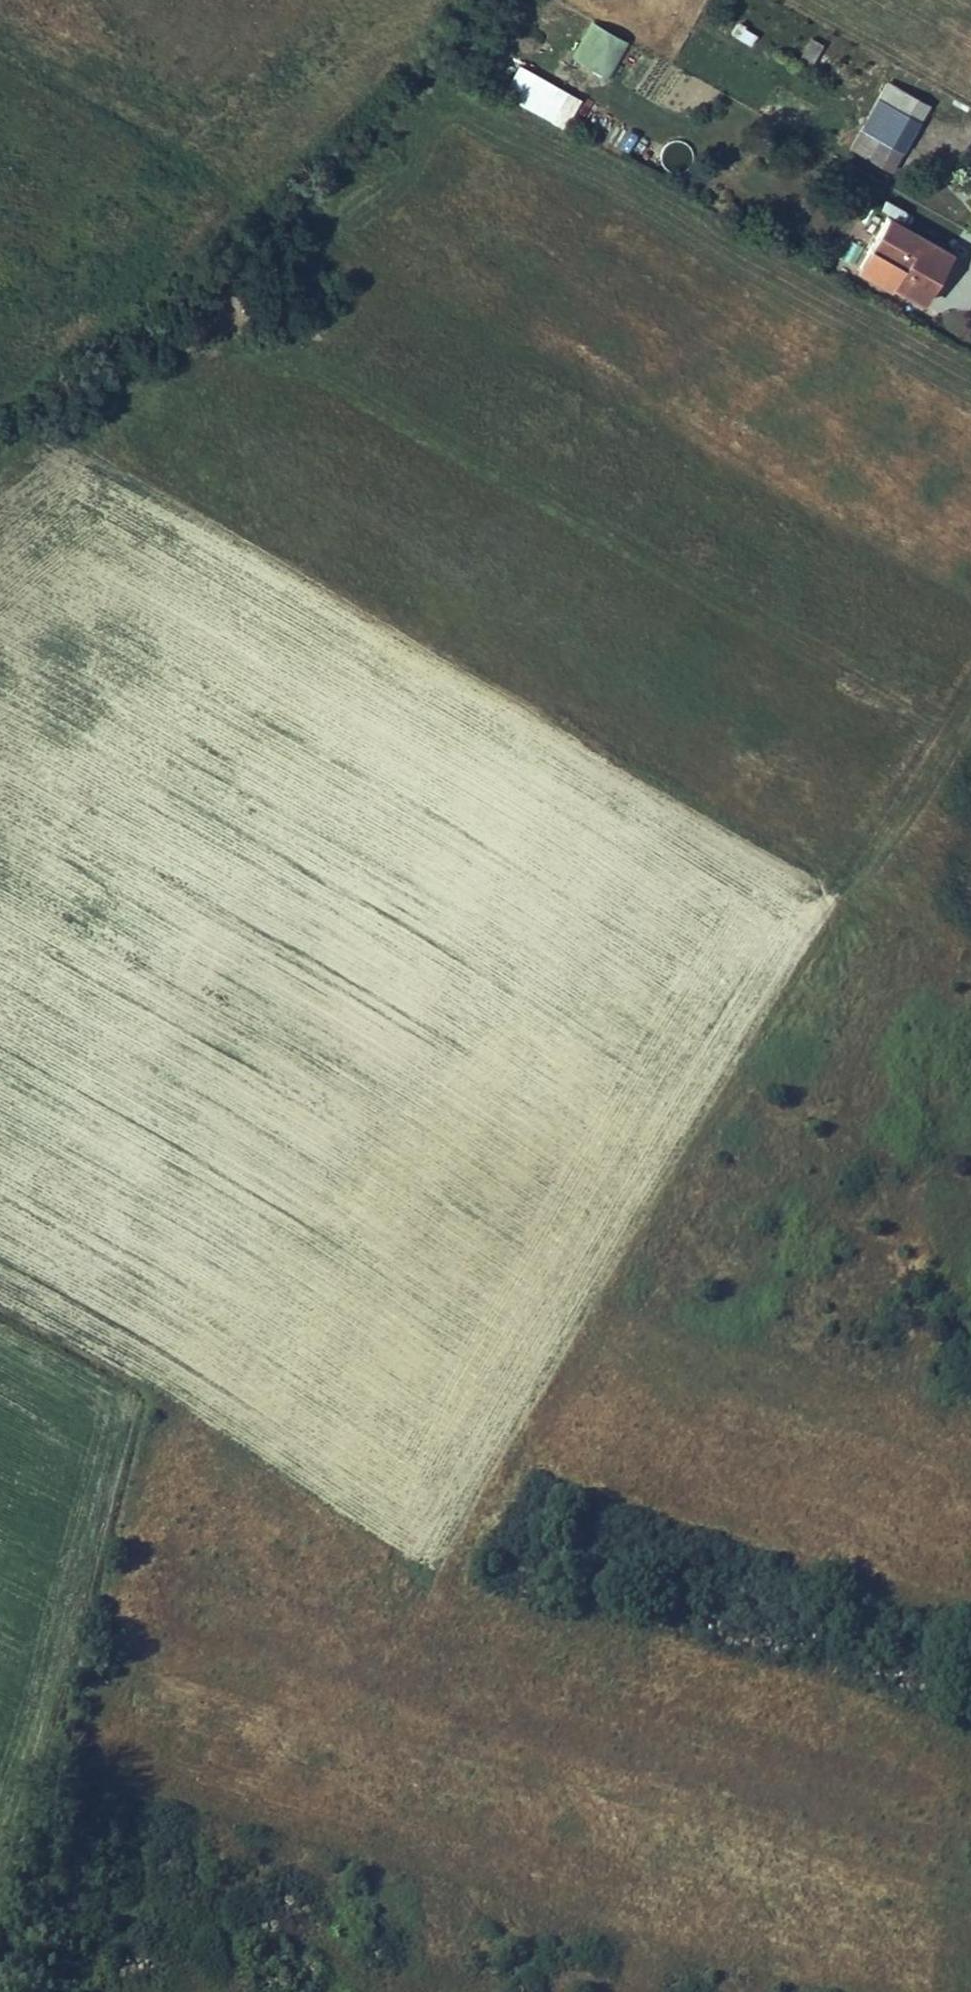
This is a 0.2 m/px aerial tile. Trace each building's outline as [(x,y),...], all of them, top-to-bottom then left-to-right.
[(737,20),(730,33),(750,44),(757,31),(737,20)] [(587,21),(574,61),(615,74),(628,34),(587,21)] [(813,62),(823,41),(804,33),(795,54),(813,62)] [(565,126),(581,93),(516,61),(500,93),(565,126)] [(843,118),(885,140),(901,109),(877,97),(889,75),(871,65),(843,118)] [(911,129),(935,142),(949,117),(926,104),(911,129)] [(940,311),(967,266),(898,227),(869,280),(902,300),(906,292),(940,311)]
